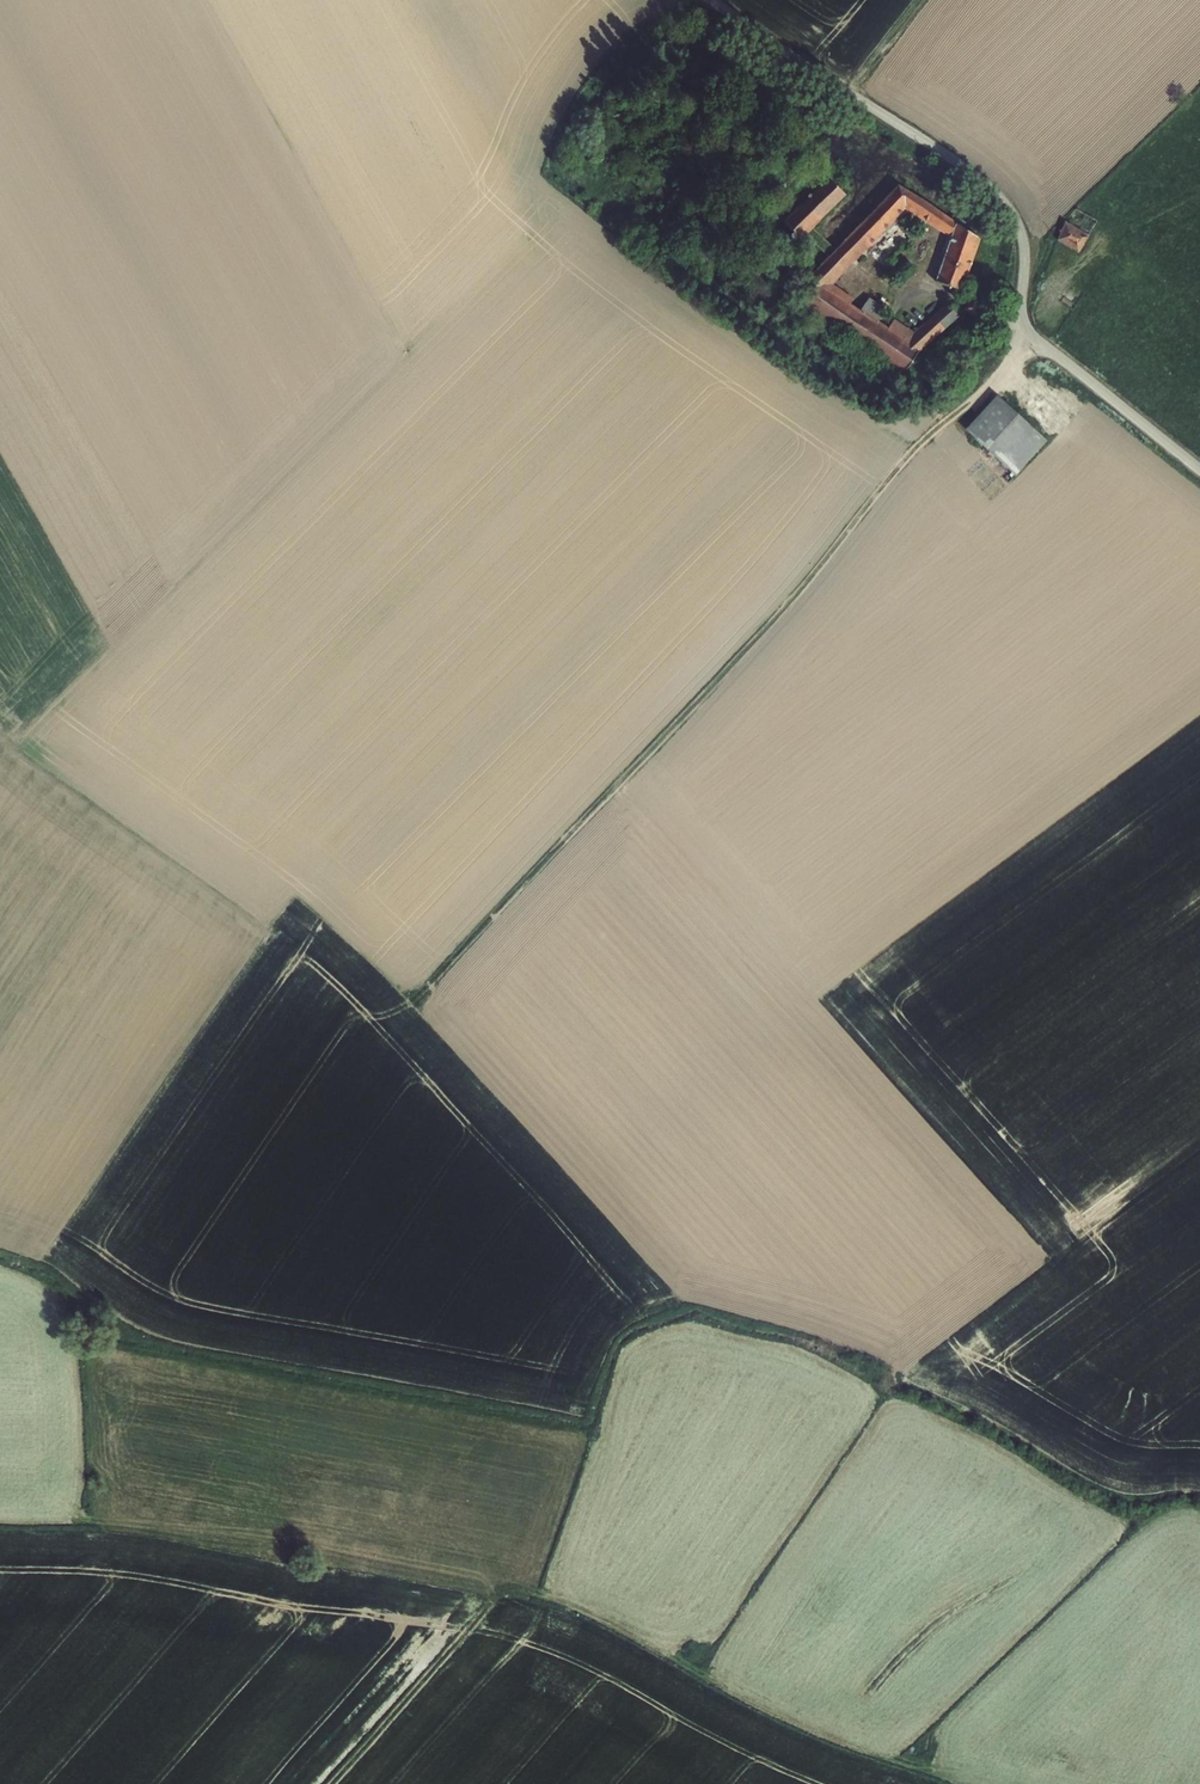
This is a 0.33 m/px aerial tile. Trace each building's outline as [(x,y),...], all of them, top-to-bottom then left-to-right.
[(797,239),(841,190),(828,179),(783,222),(793,231),(791,234),(790,236),(790,237),(791,239),(791,240),(793,240),(795,240),(796,240),(797,239)] [(897,185),(837,248),(851,261),(905,207),(951,236),(936,283),(962,290),(979,237),(945,215),(931,206),(911,193),(897,185)] [(1060,233),(1058,240),(1078,251),(1097,221),(1076,208),(1071,213),(1063,222),(1062,228),(1059,230),(1060,233)] [(851,261),(837,248),(829,257),(842,270),(851,261)] [(817,282),(812,289),(807,290),(808,295),(803,302),(812,308),(813,313),(817,312),(824,317),(825,320),(828,320),(833,323),(852,336),(853,341),(857,340),(881,356),(882,359),(884,358),(892,363),(892,367),(896,366),(904,372),(910,364),(913,364),(913,360),(918,352),(962,310),(963,310),(952,299),(915,333),(905,343),(887,330),(876,323),(885,310),(869,298),(860,312),(848,304),(824,287),(829,283),(842,270),(829,257),(810,276),(817,282)] [(852,298),(829,283),(824,287),(848,304),(852,298)] [(983,304),(974,298),(968,309),(976,316),(977,315),(983,304)] [(905,343),(915,333),(895,319),(887,330),(905,343)] [(994,396),(964,430),(1015,475),(1045,441),(994,396)]
